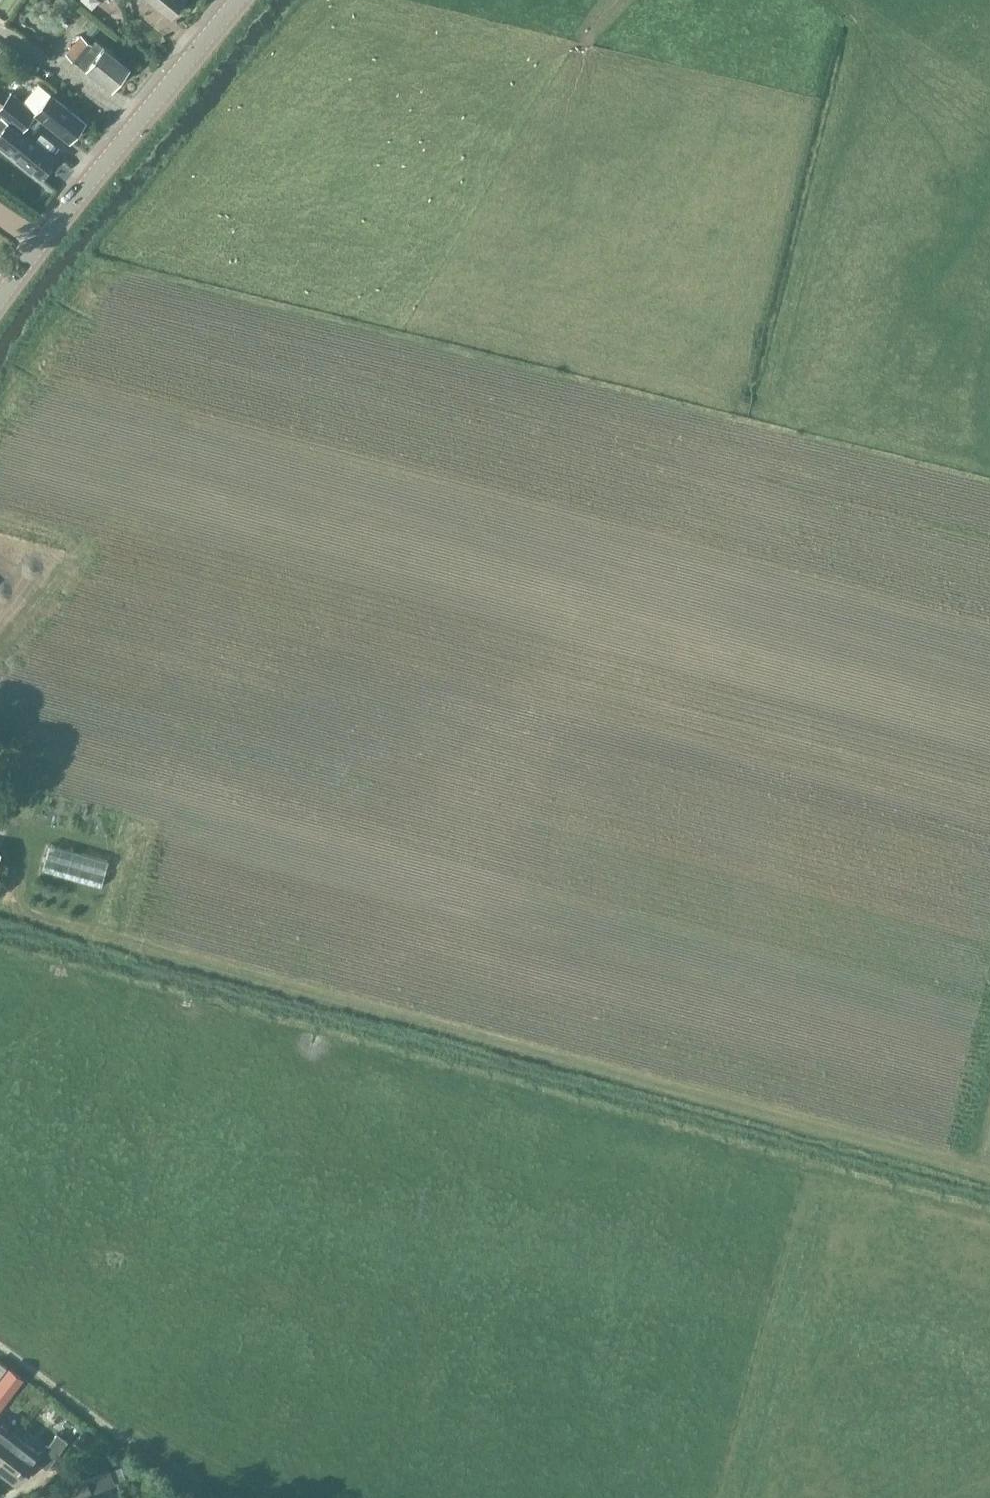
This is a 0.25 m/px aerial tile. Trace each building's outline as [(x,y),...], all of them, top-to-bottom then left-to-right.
[(171,17),(185,0),(149,0),(171,17)] [(83,37),(71,52),(67,56),(80,66),(81,65),(114,90),(131,68),(97,42),(93,46),(83,37)] [(11,93),(3,101),(28,123),(36,113),(43,119),(69,140),(73,136),(75,136),(79,132),(78,129),(85,121),(39,83),(23,102),(11,93)] [(0,141),(1,146),(10,153),(14,153),(40,176),(55,158),(29,135),(26,139),(19,133),(28,123),(3,101),(3,102),(0,106),(0,115),(1,115),(0,116),(0,141)] [(57,834),(51,857),(111,873),(117,850),(57,834)] [(19,1436),(0,1422),(0,1462),(19,1436)] [(47,1442),(40,1452),(19,1436),(0,1462),(0,1469),(19,1483),(36,1460),(48,1468),(68,1440),(58,1432),(49,1444),(47,1442)] [(123,1466),(114,1470),(118,1483),(128,1479),(123,1466)] [(118,1483),(114,1470),(66,1488),(69,1497),(92,1497),(91,1493),(118,1483)]
